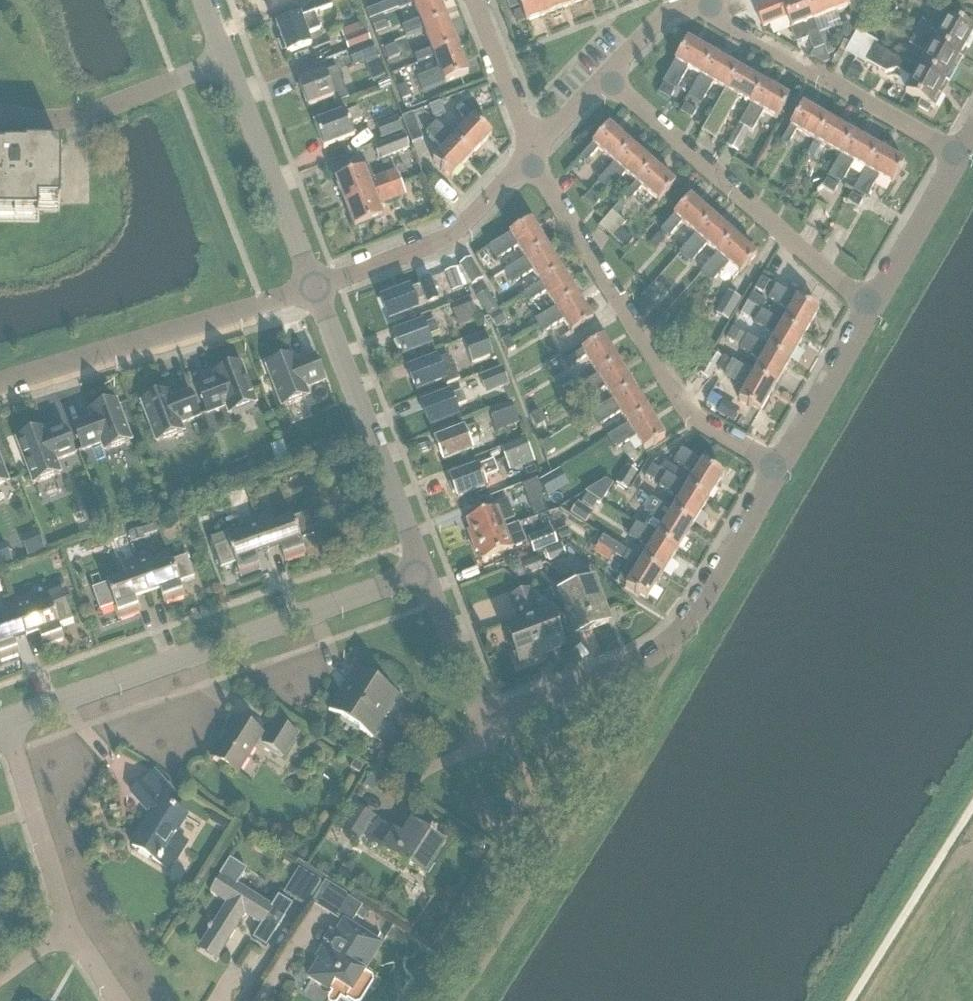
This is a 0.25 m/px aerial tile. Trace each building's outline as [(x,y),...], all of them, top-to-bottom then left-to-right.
[(328,0),(322,0),(296,10),(299,17),(276,26),(282,42),(279,43),(282,52),(286,51),(287,55),(311,45),(307,35),(319,30),(313,14),(331,7),(328,0)] [(412,3),(419,0),(395,0),(395,1),(399,10),(413,4),(412,3)] [(405,38),(423,31),(423,29),(446,20),(438,0),(419,0),(412,3),(413,4),(420,22),(416,24),(415,22),(401,28),(405,38)] [(516,0),(506,0),(510,10),(519,7),(516,0)] [(543,0),(516,0),(519,7),(525,24),(548,15),(543,0)] [(548,15),(571,6),(569,0),(543,0),(548,15)] [(805,0),(792,0),(782,4),(780,0),(776,0),(754,8),(762,28),(786,18),(795,43),(809,37),(814,50),(823,46),(818,34),(813,21),(805,0)] [(830,0),(805,0),(813,21),(820,19),(835,13),(830,0)] [(835,13),(847,8),(850,18),(862,13),(857,0),(830,0),(835,13)] [(888,0),(874,0),(870,10),(881,15),(888,0)] [(395,1),(366,12),(370,21),(399,10),(395,1)] [(381,18),(372,22),(376,34),(386,30),(381,18)] [(963,60),(972,42),(972,33),(947,18),(939,32),(921,22),(915,33),(963,60)] [(423,29),(423,31),(431,50),(414,57),(416,64),(433,58),(434,57),(433,56),(456,46),(446,20),(423,29)] [(348,53),(370,45),(361,23),(340,31),(348,53)] [(855,60),(868,39),(855,32),(843,54),(855,60)] [(949,84),(963,60),(915,33),(908,45),(926,55),(920,67),(949,84)] [(868,39),(855,60),(864,65),(866,62),(874,46),(876,43),(868,39)] [(675,62),(661,85),(662,86),(674,92),(675,93),(688,70),(699,77),(700,77),(712,55),(687,41),(675,62)] [(370,45),(348,53),(347,54),(352,68),(376,60),(370,45)] [(395,46),(384,50),(388,61),(399,57),(395,46)] [(416,79),(421,92),(445,83),(445,82),(467,73),(456,46),(433,56),(434,57),(433,58),(439,70),(416,79)] [(935,109),(949,84),(920,67),(919,68),(901,57),(900,60),(874,46),(866,62),(885,73),(894,70),(912,80),(905,93),(921,102),(920,104),(929,109),(930,107),(935,109)] [(813,51),(809,58),(822,66),(830,63),(823,47),(813,51)] [(700,77),(699,77),(687,99),(700,106),(713,84),(724,91),(725,91),(737,70),(712,55),(700,77)] [(851,65),(846,76),(856,81),(862,71),(851,65)] [(339,79),(336,69),(298,84),(307,108),(333,99),(335,104),(348,99),(340,79),(339,79)] [(733,96),(749,105),(750,106),(763,84),(737,70),(725,91),(724,91),(717,104),(725,109),(733,96)] [(788,98),(763,84),(750,106),(749,105),(738,125),(749,131),(751,133),(763,113),(776,120),(788,98)] [(406,86),(398,89),(402,101),(410,97),(406,86)] [(669,100),(674,92),(662,86),(657,94),(669,100)] [(446,116),(440,102),(428,107),(433,121),(446,116)] [(725,109),(717,104),(703,129),(715,136),(729,111),(725,109)] [(691,120),(696,112),(684,105),(679,113),(691,120)] [(491,136),(473,120),(474,119),(460,106),(455,112),(468,124),(454,139),(453,140),(471,157),(491,136)] [(814,142),(815,142),(828,121),(802,106),(790,127),(780,144),(787,148),(796,131),(814,142)] [(362,120),(358,110),(346,115),(345,113),(314,125),(323,150),(354,138),(350,125),(362,120)] [(410,144),(421,139),(413,117),(402,121),(410,144)] [(380,140),(400,132),(395,118),(375,126),(380,140)] [(840,157),(853,135),(828,121),(815,142),(814,142),(807,155),(816,160),(823,147),(840,156),(840,157)] [(471,157),(453,140),(454,139),(436,123),(425,134),(443,151),(433,162),(451,179),(471,157)] [(737,152),(749,131),(738,125),(726,146),(737,152)] [(608,127),(593,145),(592,144),(579,159),(585,165),(598,151),(613,164),(614,165),(631,146),(608,127)] [(840,157),(840,156),(828,177),(842,185),(854,164),(865,170),(866,171),(878,149),(853,135),(840,157)] [(375,160),(407,148),(403,136),(371,147),(375,160)] [(652,165),(631,146),(614,165),(613,164),(597,183),(608,193),(624,174),(635,183),(636,184),(652,165)] [(58,207),(60,207),(61,151),(26,151),(26,150),(19,150),(19,149),(11,149),(4,149),(4,150),(0,150),(0,217),(38,217),(38,204),(58,204),(58,207)] [(866,171),(865,170),(853,191),(867,199),(879,178),(891,185),(904,164),(878,149),(866,171)] [(629,203),(641,189),(658,203),(674,185),(652,165),(636,184),(635,183),(623,198),(629,203)] [(335,181),(345,205),(399,185),(395,173),(368,183),(363,171),(335,181)] [(821,189),(832,195),(837,187),(826,181),(821,189)] [(345,205),(354,230),(382,219),(377,207),(404,196),(399,185),(345,205)] [(593,208),(599,201),(590,193),(583,200),(593,208)] [(846,203),(858,209),(862,201),(851,195),(846,203)] [(681,224),(695,236),(712,218),(690,198),(674,216),(660,232),(668,238),(681,224)] [(617,216),(626,206),(620,202),(612,212),(617,216)] [(716,255),(717,256),(733,237),(712,218),(695,236),(678,255),(689,264),(706,246),(716,255)] [(524,259),(524,260),(525,260),(546,247),(531,222),(510,235),(510,234),(488,248),(496,260),(517,247),(524,259)] [(621,231),(613,239),(625,250),(632,241),(621,231)] [(658,235),(650,245),(656,250),(664,241),(658,235)] [(756,256),(733,237),(717,256),(716,255),(700,274),(711,283),(727,265),(739,275),(756,256)] [(540,284),(539,284),(540,285),(561,272),(546,247),(525,260),(524,260),(503,272),(511,285),(532,272),(540,284)] [(472,287),(482,281),(469,260),(459,266),(472,287)] [(450,293),(465,287),(458,268),(443,273),(450,293)] [(555,309),(555,310),(577,296),(561,272),(540,285),(539,284),(523,295),(528,303),(545,293),(555,309)] [(762,295),(769,283),(761,278),(754,290),(762,295)] [(437,300),(429,280),(419,283),(420,286),(425,298),(427,304),(437,300)] [(414,302),(425,298),(420,286),(409,290),(381,301),(389,320),(416,310),(414,302)] [(469,302),(476,320),(485,316),(497,309),(487,292),(486,292),(481,286),(472,292),(476,298),(469,302)] [(789,312),(782,324),(803,337),(818,311),(797,300),(797,299),(775,286),(768,299),(789,312)] [(653,304),(659,297),(649,288),(643,295),(653,304)] [(729,321),(739,302),(725,294),(715,312),(729,321)] [(754,308),(761,312),(766,302),(752,294),(746,304),(754,308)] [(592,321),(577,296),(555,310),(555,309),(534,322),(541,334),(563,321),(571,335),(592,321)] [(476,320),(469,302),(468,299),(450,307),(458,328),(476,321),(476,320)] [(740,315),(748,320),(754,308),(746,304),(740,315)] [(498,311),(489,316),(493,325),(503,319),(498,311)] [(767,349),(789,362),(803,337),(782,324),(761,312),(753,324),(775,337),(768,349),(767,349)] [(439,333),(435,321),(423,326),(422,325),(395,336),(402,356),(430,345),(427,337),(439,333)] [(733,345),(740,333),(732,328),(725,340),(733,345)] [(485,335),(463,343),(471,362),(471,363),(492,354),(485,335)] [(760,362),(753,374),(753,375),(774,387),(789,362),(767,349),(768,349),(746,337),(739,349),(760,362)] [(508,338),(501,343),(508,353),(515,349),(508,338)] [(585,358),(597,376),(597,377),(618,364),(603,339),(583,351),(582,351),(566,361),(570,367),(585,358)] [(721,360),(711,354),(699,374),(709,381),(721,360)] [(292,357),(266,367),(282,407),(308,397),(304,389),(324,381),(315,357),(295,365),(292,357)] [(452,367),(448,357),(436,361),(436,360),(408,371),(416,391),(443,381),(445,386),(459,381),(454,366),(452,367)] [(723,357),(716,370),(724,375),(731,361),(723,357)] [(724,375),(722,378),(744,390),(738,400),(760,413),(774,387),(753,375),(753,374),(731,361),(724,375)] [(634,389),(618,364),(597,377),(597,376),(576,389),(583,402),(604,389),(612,401),(612,402),(634,389)] [(226,406),(229,415),(255,404),(239,365),(214,375),(216,382),(197,390),(206,414),(226,406)] [(485,395),(509,385),(502,367),(478,377),(485,395)] [(568,379),(559,384),(564,392),(573,387),(568,379)] [(628,426),(649,413),(634,389),(612,402),(612,401),(591,414),(598,426),(620,413),(627,425),(628,426)] [(466,403),(461,392),(450,396),(449,396),(422,406),(429,426),(457,416),(454,408),(466,403)] [(167,393),(141,403),(156,443),(182,433),(179,424),(199,417),(189,393),(170,400),(167,393)] [(713,396),(706,407),(727,419),(734,408),(723,402),(713,396)] [(101,443),(104,452),(130,441),(115,402),(89,412),(92,419),(72,427),(82,451),(101,443)] [(519,424),(511,403),(488,412),(492,424),(503,420),(506,429),(519,424)] [(537,413),(530,418),(536,428),(544,424),(537,413)] [(635,438),(643,451),(664,438),(649,413),(628,426),(627,425),(606,438),(614,451),(635,438)] [(443,461),(482,446),(475,427),(463,431),(435,442),(443,461)] [(16,440),(34,484),(60,474),(55,461),(74,454),(65,430),(45,437),(42,430),(16,440)] [(508,469),(532,460),(524,439),(500,449),(508,469)] [(548,440),(540,445),(547,456),(555,451),(548,440)] [(299,447),(287,452),(291,463),(303,458),(299,447)] [(694,475),(687,488),(686,488),(707,501),(723,476),(702,464),(703,463),(681,450),(673,462),(694,475)] [(497,474),(492,463),(478,468),(477,468),(449,479),(452,484),(449,485),(452,494),(455,493),(457,499),(485,488),(482,480),(497,474)] [(664,463),(659,470),(672,478),(677,471),(664,463)] [(318,477),(327,474),(324,464),(314,468),(318,477)] [(652,466),(645,477),(652,482),(659,471),(652,466)] [(624,491),(636,473),(626,467),(614,485),(624,491)] [(558,472),(539,483),(545,493),(564,482),(558,472)] [(223,474),(211,478),(215,487),(226,483),(223,474)] [(679,500),(671,512),(671,513),(692,526),(707,501),(686,488),(687,488),(666,475),(658,487),(679,500)] [(605,480),(586,493),(601,503),(612,485),(605,480)] [(586,496),(581,503),(592,510),(597,503),(586,496)] [(656,537),(677,551),(692,526),(671,513),(671,512),(650,499),(643,512),(664,525),(656,537)] [(541,500),(529,505),(533,516),(546,512),(541,500)] [(571,514),(584,523),(591,513),(577,504),(571,514)] [(471,542),(504,529),(502,523),(497,509),(466,521),(470,531),(467,532),(471,542)] [(256,518),(269,553),(280,549),(285,562),(304,555),(299,541),(315,536),(307,514),(273,526),(269,514),(256,518)] [(100,515),(88,520),(93,531),(104,527),(100,515)] [(209,540),(212,548),(213,547),(220,569),(235,563),(240,577),(260,570),(255,557),(269,553),(256,518),(242,523),(247,535),(228,542),(225,534),(209,540)] [(641,562),(662,575),(677,551),(656,537),(635,524),(628,536),(649,549),(641,561),(641,562)] [(121,528),(105,534),(109,544),(125,538),(121,528)] [(140,529),(127,533),(130,541),(142,537),(140,529)] [(504,529),(471,542),(475,553),(478,552),(482,562),(512,550),(512,549),(524,545),(519,532),(507,537),(504,529)] [(563,529),(556,532),(559,540),(566,538),(563,529)] [(532,554),(556,545),(551,533),(528,542),(532,554)] [(36,534),(20,541),(26,556),(43,550),(36,534)] [(614,556),(619,548),(601,537),(596,545),(614,556)] [(548,563),(565,557),(560,545),(543,551),(548,563)] [(0,547),(0,565),(9,561),(4,546),(0,547)] [(617,582),(646,600),(662,575),(641,562),(641,561),(628,553),(623,562),(628,565),(617,582)] [(136,561),(148,595),(160,591),(164,604),(184,597),(179,583),(194,578),(187,556),(153,568),(149,556),(136,561)] [(525,576),(542,570),(537,559),(521,565),(525,576)] [(135,599),(148,595),(136,561),(122,565),(126,578),(92,589),(100,611),(115,605),(120,619),(140,612),(135,599)] [(577,588),(593,629),(608,623),(592,581),(591,582),(586,571),(572,577),(577,588)] [(593,629),(577,588),(560,594),(576,636),(593,629)] [(15,603),(27,637),(39,633),(43,646),(63,639),(58,625),(73,620),(66,599),(65,599),(62,589),(48,594),(49,597),(30,604),(28,598),(15,603)] [(550,589),(542,593),(546,601),(554,597),(550,589)] [(520,663),(561,647),(550,620),(560,616),(558,612),(530,590),(510,598),(520,626),(508,631),(520,663)] [(27,637),(15,603),(0,608),(0,661),(18,655),(14,642),(27,637)] [(372,738),(398,696),(355,669),(328,711),(372,738)] [(211,758),(236,774),(258,740),(262,743),(264,739),(239,723),(240,722),(236,719),(211,758)] [(264,739),(262,743),(262,744),(282,757),(295,736),(275,723),(264,739)] [(394,785),(403,771),(383,759),(374,773),(394,785)] [(354,761),(350,767),(358,772),(362,766),(354,761)] [(169,870),(185,843),(173,835),(184,816),(160,801),(170,791),(153,772),(130,794),(150,815),(130,847),(169,870)] [(358,842),(375,817),(353,803),(337,828),(358,842)] [(402,836),(392,829),(377,820),(365,838),(424,876),(445,844),(411,822),(402,836)] [(271,907),(236,886),(246,870),(229,860),(218,877),(220,878),(210,894),(226,904),(211,928),(210,927),(207,931),(209,932),(201,945),(219,956),(244,915),(261,926),(252,939),(266,948),(292,905),(278,896),(271,907)] [(339,869),(335,875),(346,882),(350,875),(339,869)] [(304,908),(319,883),(297,870),(282,895),(304,908)] [(342,923),(308,978),(332,994),(332,995),(342,1000),(347,1000),(361,1000),(372,983),(371,978),(363,973),(381,945),(349,925),(355,916),(360,908),(361,906),(345,896),(345,895),(324,882),(311,903),(342,923)] [(360,908),(355,916),(363,921),(368,912),(360,908)]
